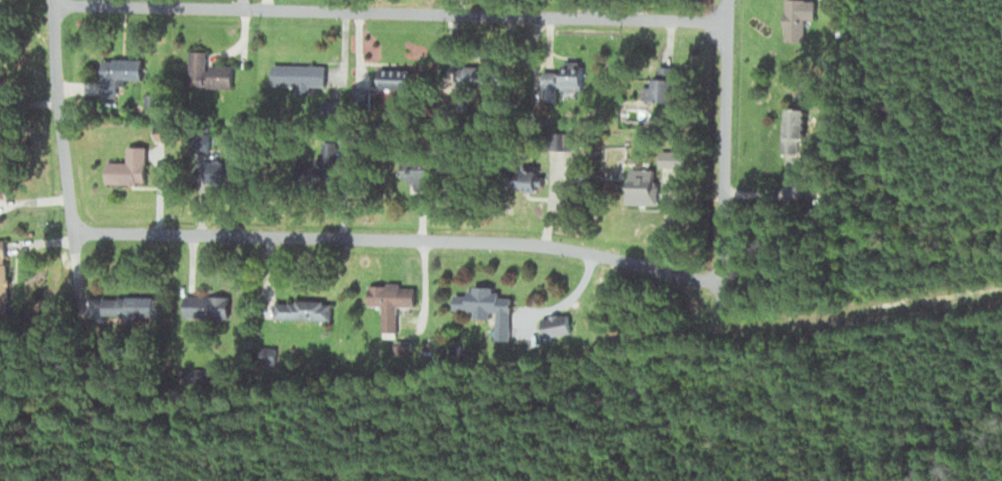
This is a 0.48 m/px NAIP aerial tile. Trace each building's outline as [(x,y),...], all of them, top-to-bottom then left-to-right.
[(814,19),(814,0),(784,0),(784,40),(803,40),(803,19),(814,19)] [(123,79),(140,80),(140,59),(101,59),(101,94),(123,94),(123,79)] [(581,65),(559,65),(559,96),(581,96),(581,65)] [(231,66),(186,67),(187,89),(231,88),(231,66)] [(455,66),(455,88),(502,88),(502,66),(455,66)] [(377,69),(377,88),(407,88),(407,69),(377,69)] [(323,90),(323,70),(272,70),(272,89),(323,90)] [(672,102),(672,78),(648,78),(648,102),(672,102)] [(797,153),(797,141),(804,141),(804,109),(782,109),(782,153),(797,153)] [(207,150),(207,132),(191,132),(191,150),(207,150)] [(104,181),(144,182),(145,145),(104,145),(104,181)] [(622,150),(609,145),(603,161),(617,166),(622,150)] [(628,204),(652,204),(652,168),(628,168),(628,204)] [(428,189),(428,170),(410,170),(410,189),(428,189)] [(413,284),(367,284),(367,305),(381,305),(381,337),(396,337),(396,306),(413,306),(413,284)] [(466,289),(466,295),(454,294),(453,313),(510,315),(510,291),(466,289)] [(183,318),(227,318),(227,295),(183,295),(183,318)] [(159,297),(104,297),(104,317),(160,316),(159,297)] [(273,320),(330,320),(331,300),(273,300),(273,320)] [(540,319),(544,338),(570,333),(566,314),(540,319)]
